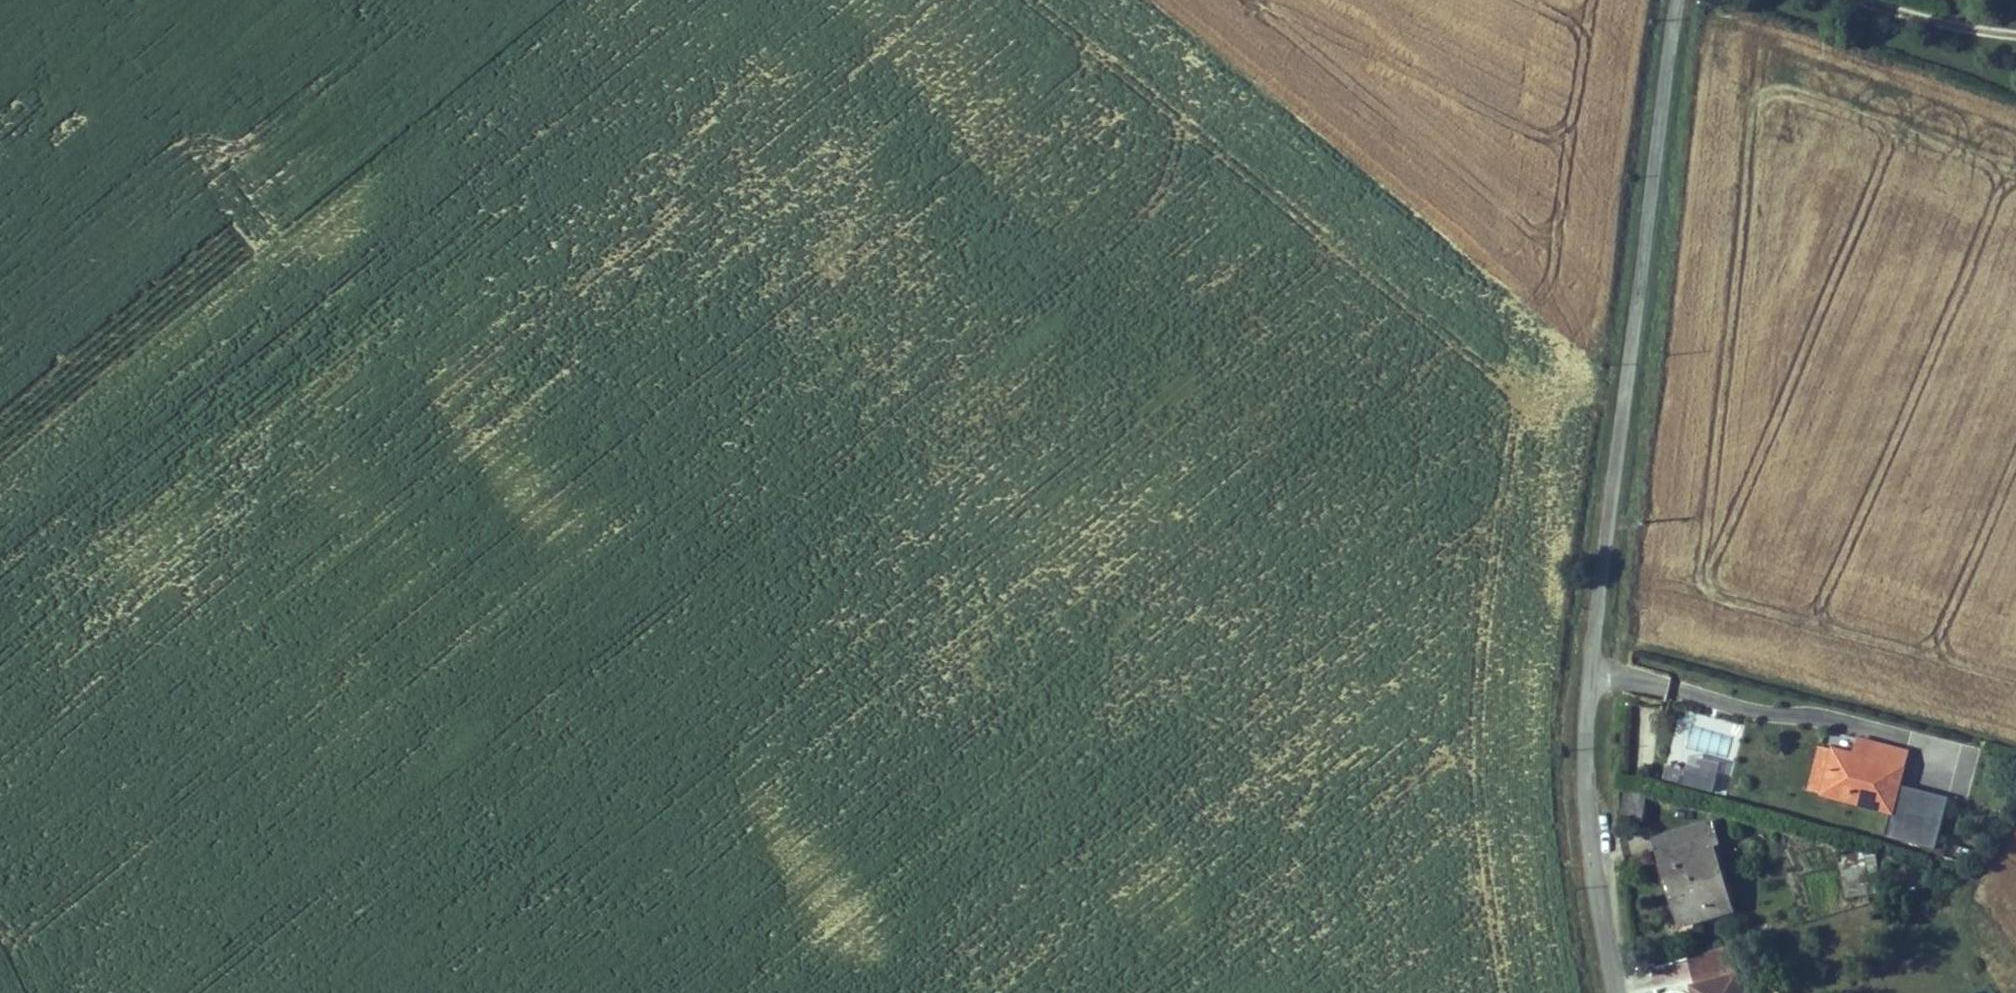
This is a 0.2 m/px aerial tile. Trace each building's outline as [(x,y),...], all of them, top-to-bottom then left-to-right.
[(1734,762),(1744,724),(1681,709),(1663,781),(1713,794),(1722,759),(1734,762)] [(1924,733),(1913,779),(1967,793),(1979,747),(1924,733)] [(1829,761),(1902,780),(1910,750),(1861,737),(1855,758),(1832,751),(1829,761)] [(1900,789),(1902,780),(1829,761),(1820,797),(1891,815),(1887,831),(1926,841),(1937,799),(1900,789)] [(1721,907),(1703,839),(1711,837),(1706,817),(1661,829),(1666,848),(1654,852),(1672,920),(1721,907)] [(1852,898),(1869,893),(1856,850),(1839,855),(1852,898)] [(1693,981),(1739,970),(1731,935),(1685,949),(1693,981)] [(1739,970),(1693,981),(1696,992),(1745,992),(1739,970)]
